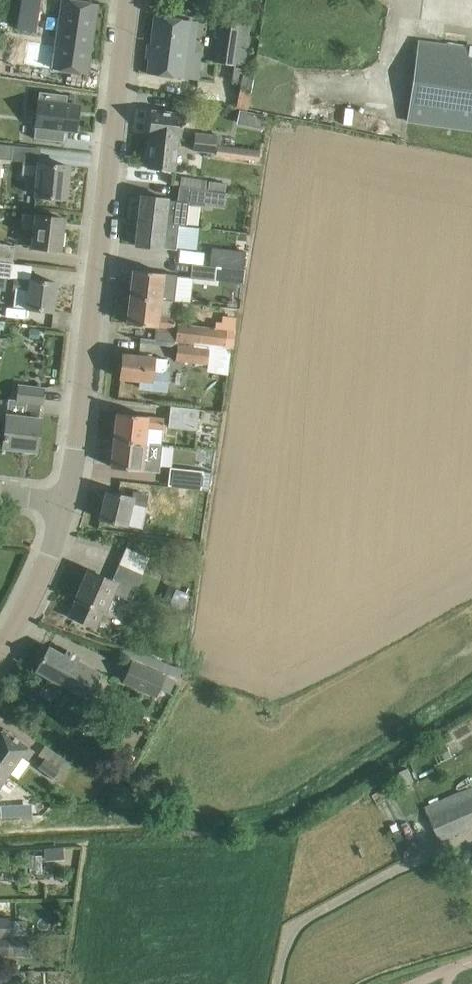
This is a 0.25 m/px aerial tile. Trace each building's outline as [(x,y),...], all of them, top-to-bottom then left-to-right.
[(32,32),(40,0),(23,0),(16,29),(32,32)] [(98,3),(69,0),(62,0),(52,70),(87,73),(98,3)] [(191,20),(155,16),(148,73),(199,80),(202,57),(186,55),(191,20)] [(231,80),(241,81),(245,68),(252,23),(220,19),(214,64),(234,65),(231,80)] [(419,39),(408,118),(471,127),(471,46),(419,39)] [(245,68),(241,81),(236,107),(291,120),(298,86),(289,84),(283,83),(284,78),(254,72),(254,76),(244,74),(245,68)] [(75,96),(76,91),(44,86),(42,108),(42,109),(74,113),(74,105),(85,106),(86,97),(75,96)] [(152,133),(151,139),(177,142),(179,133),(181,134),(184,114),(151,110),(149,133),(152,133)] [(194,141),(216,144),(217,134),(195,132),(194,141)] [(174,170),(177,142),(151,139),(148,168),(174,170)] [(216,144),(194,141),(193,151),(215,153),(216,144)] [(0,144),(0,158),(12,159),(14,146),(0,144)] [(218,144),(216,156),(250,160),(252,149),(218,144)] [(66,198),(69,166),(40,162),(39,164),(25,163),(23,174),(39,176),(36,194),(66,198)] [(209,181),(200,179),(199,188),(208,189),(209,181)] [(226,183),(209,181),(208,189),(225,191),(226,183)] [(173,224),(179,225),(186,226),(189,203),(205,205),(208,190),(179,185),(177,200),(150,196),(150,195),(143,195),(143,196),(142,195),(139,220),(173,224)] [(60,250),(64,218),(24,214),(23,227),(36,229),(33,247),(60,250)] [(176,249),(179,225),(173,224),(139,220),(138,221),(137,227),(138,227),(136,245),(162,248),(162,247),(176,249)] [(15,246),(0,243),(0,260),(13,261),(15,246)] [(244,269),(246,251),(212,246),(209,265),(244,269)] [(12,263),(0,262),(0,277),(10,278),(12,263)] [(214,281),(216,267),(192,264),(191,278),(214,281)] [(240,280),(242,269),(223,267),(222,278),(240,280)] [(133,269),(130,297),(160,301),(161,299),(174,301),(177,275),(133,269)] [(53,311),(56,282),(30,278),(29,281),(14,279),(13,290),(28,292),(27,308),(53,311)] [(159,315),(160,301),(130,297),(127,323),(173,329),(175,317),(159,315)] [(176,342),(220,346),(231,348),(232,347),(234,347),(239,321),(227,320),(224,330),(178,324),(176,342)] [(208,363),(210,347),(178,344),(176,360),(208,363)] [(128,354),(123,354),(121,378),(140,380),(139,386),(151,388),(151,386),(164,387),(168,359),(154,357),(155,357),(135,355),(135,354),(128,353),(128,354)] [(44,388),(17,385),(14,411),(7,410),(3,447),(36,451),(40,418),(39,418),(41,404),(42,404),(44,388)] [(206,409),(170,405),(168,419),(205,423),(206,409)] [(117,413),(114,440),(144,442),(146,429),(163,429),(163,417),(117,413)] [(163,444),(144,442),(114,440),(111,466),(160,472),(163,444)] [(211,489),(212,472),(171,468),(169,485),(211,489)] [(133,496),(105,490),(99,519),(128,527),(129,525),(142,528),(147,507),(146,507),(149,494),(134,491),(133,496)] [(150,557),(126,547),(112,580),(89,570),(76,599),(77,600),(72,612),(74,617),(95,627),(102,611),(106,612),(114,593),(131,600),(150,557)] [(162,602),(182,609),(187,593),(169,585),(162,602)] [(64,655),(48,646),(35,669),(64,686),(65,683),(86,695),(98,674),(72,659),(75,651),(68,647),(64,655)] [(158,695),(166,676),(131,662),(123,682),(158,695)] [(0,732),(0,767),(9,773),(21,755),(27,759),(33,750),(2,728),(0,732)] [(44,758),(38,767),(49,774),(54,778),(59,768),(44,758)] [(9,773),(0,767),(0,785),(9,773)] [(441,842),(471,828),(471,797),(430,817),(441,842)] [(16,816),(16,804),(0,804),(1,817),(16,816)] [(45,847),(46,859),(64,859),(64,847),(45,847)] [(8,936),(12,936),(12,935),(27,935),(27,920),(12,920),(12,918),(0,918),(0,936),(8,936)] [(0,936),(0,955),(9,955),(9,954),(19,953),(19,938),(8,938),(8,936),(0,936)]
